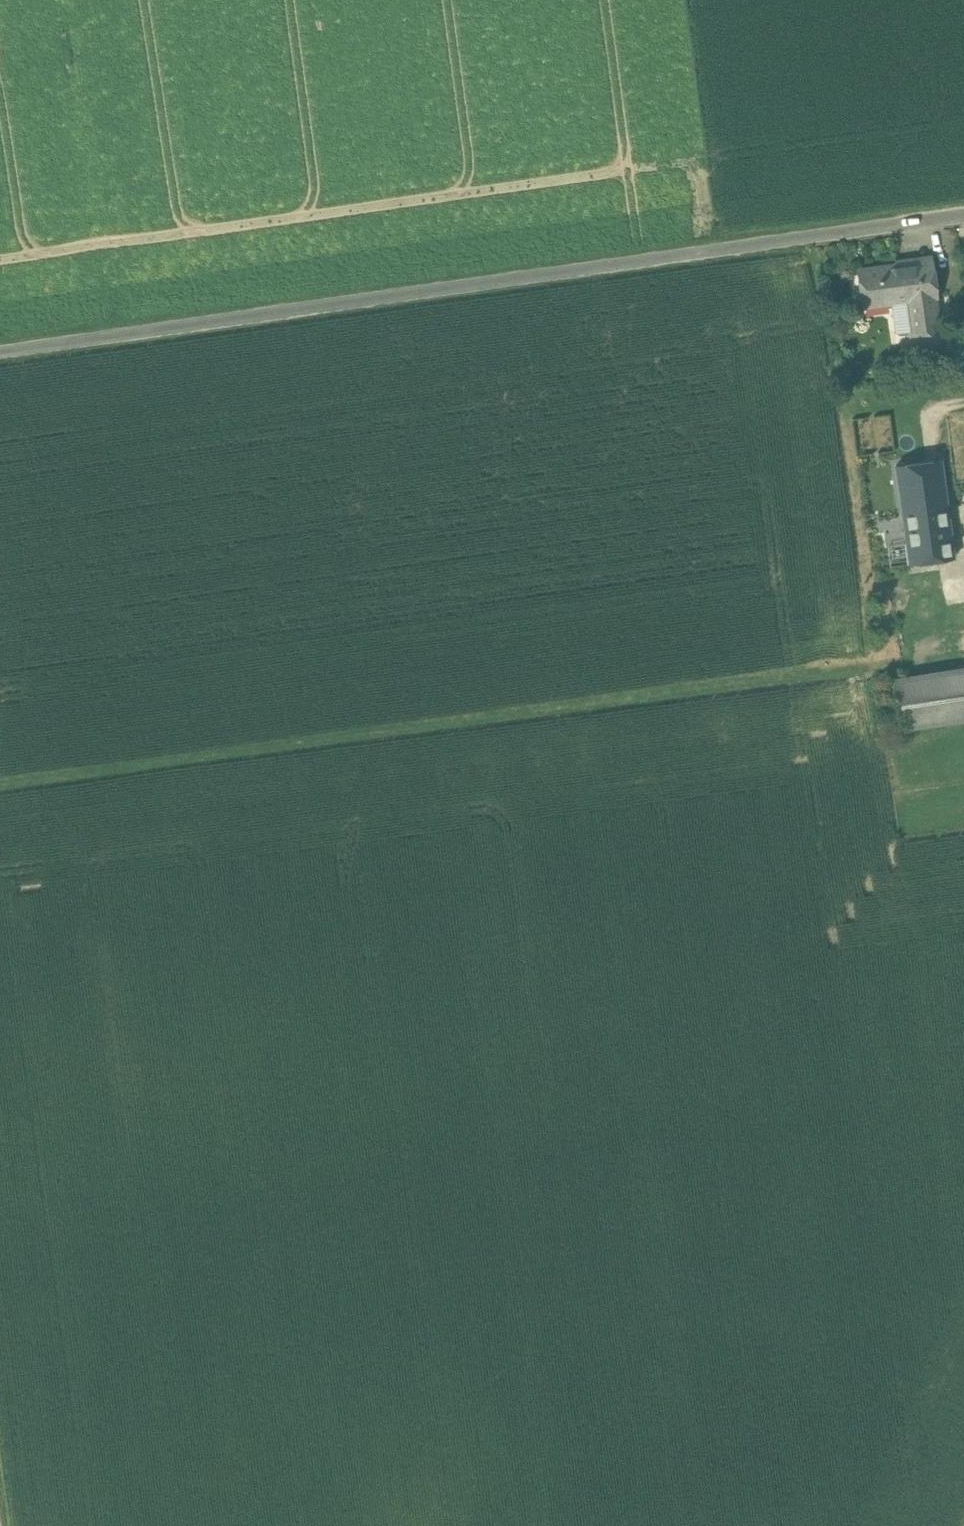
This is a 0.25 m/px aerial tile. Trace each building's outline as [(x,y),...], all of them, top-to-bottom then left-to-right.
[(932,260),(858,270),(863,306),(906,300),(935,296),(937,296),(932,260)] [(935,296),(906,300),(911,335),(940,331),(935,296)] [(942,459),(894,466),(907,564),(954,557),(949,524),(951,523),(942,459)] [(892,679),(900,729),(963,718),(963,668),(892,679)]
